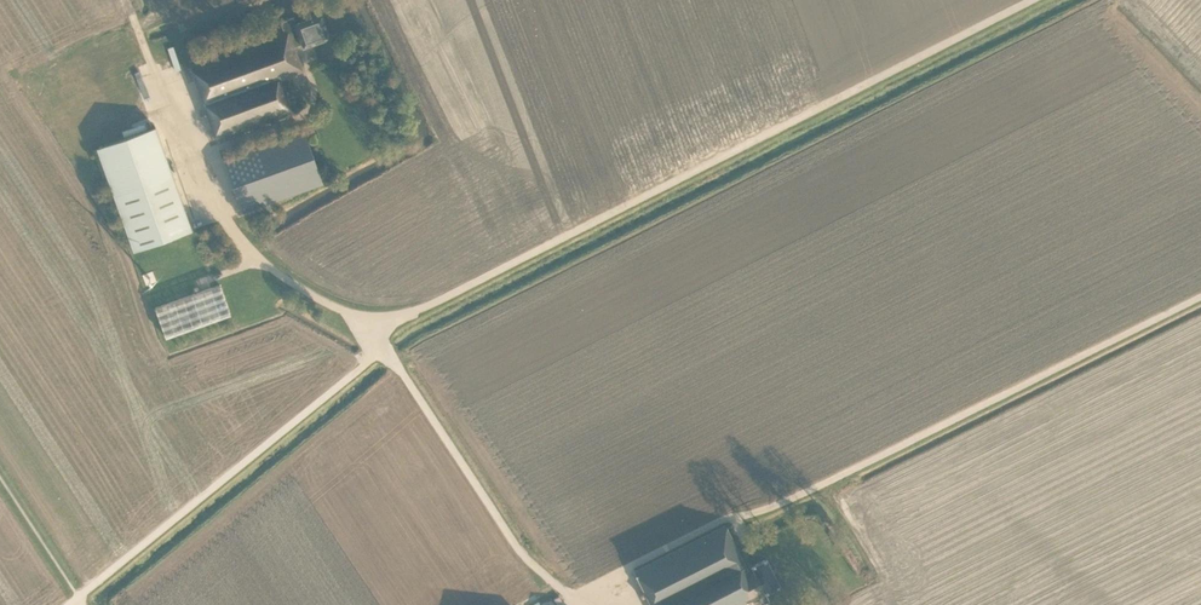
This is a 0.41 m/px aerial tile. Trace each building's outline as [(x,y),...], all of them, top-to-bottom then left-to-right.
[(293,112),(282,81),(281,78),(303,70),(293,44),(301,41),(303,46),(330,36),(322,13),(296,23),(293,16),(280,21),(283,30),(189,63),(217,140),(293,112)] [(193,231),(154,128),(99,147),(134,252),(193,231)] [(324,182),(305,128),(223,157),(242,211),(324,182)] [(231,313),(220,284),(156,306),(167,336),(231,313)] [(748,571),(726,524),(635,570),(652,604),(742,604),(748,602),(747,600),(750,598),(750,599),(760,594),(759,592),(764,590),(765,591),(779,585),(766,558),(752,565),(755,571),(750,574),(748,571)]
